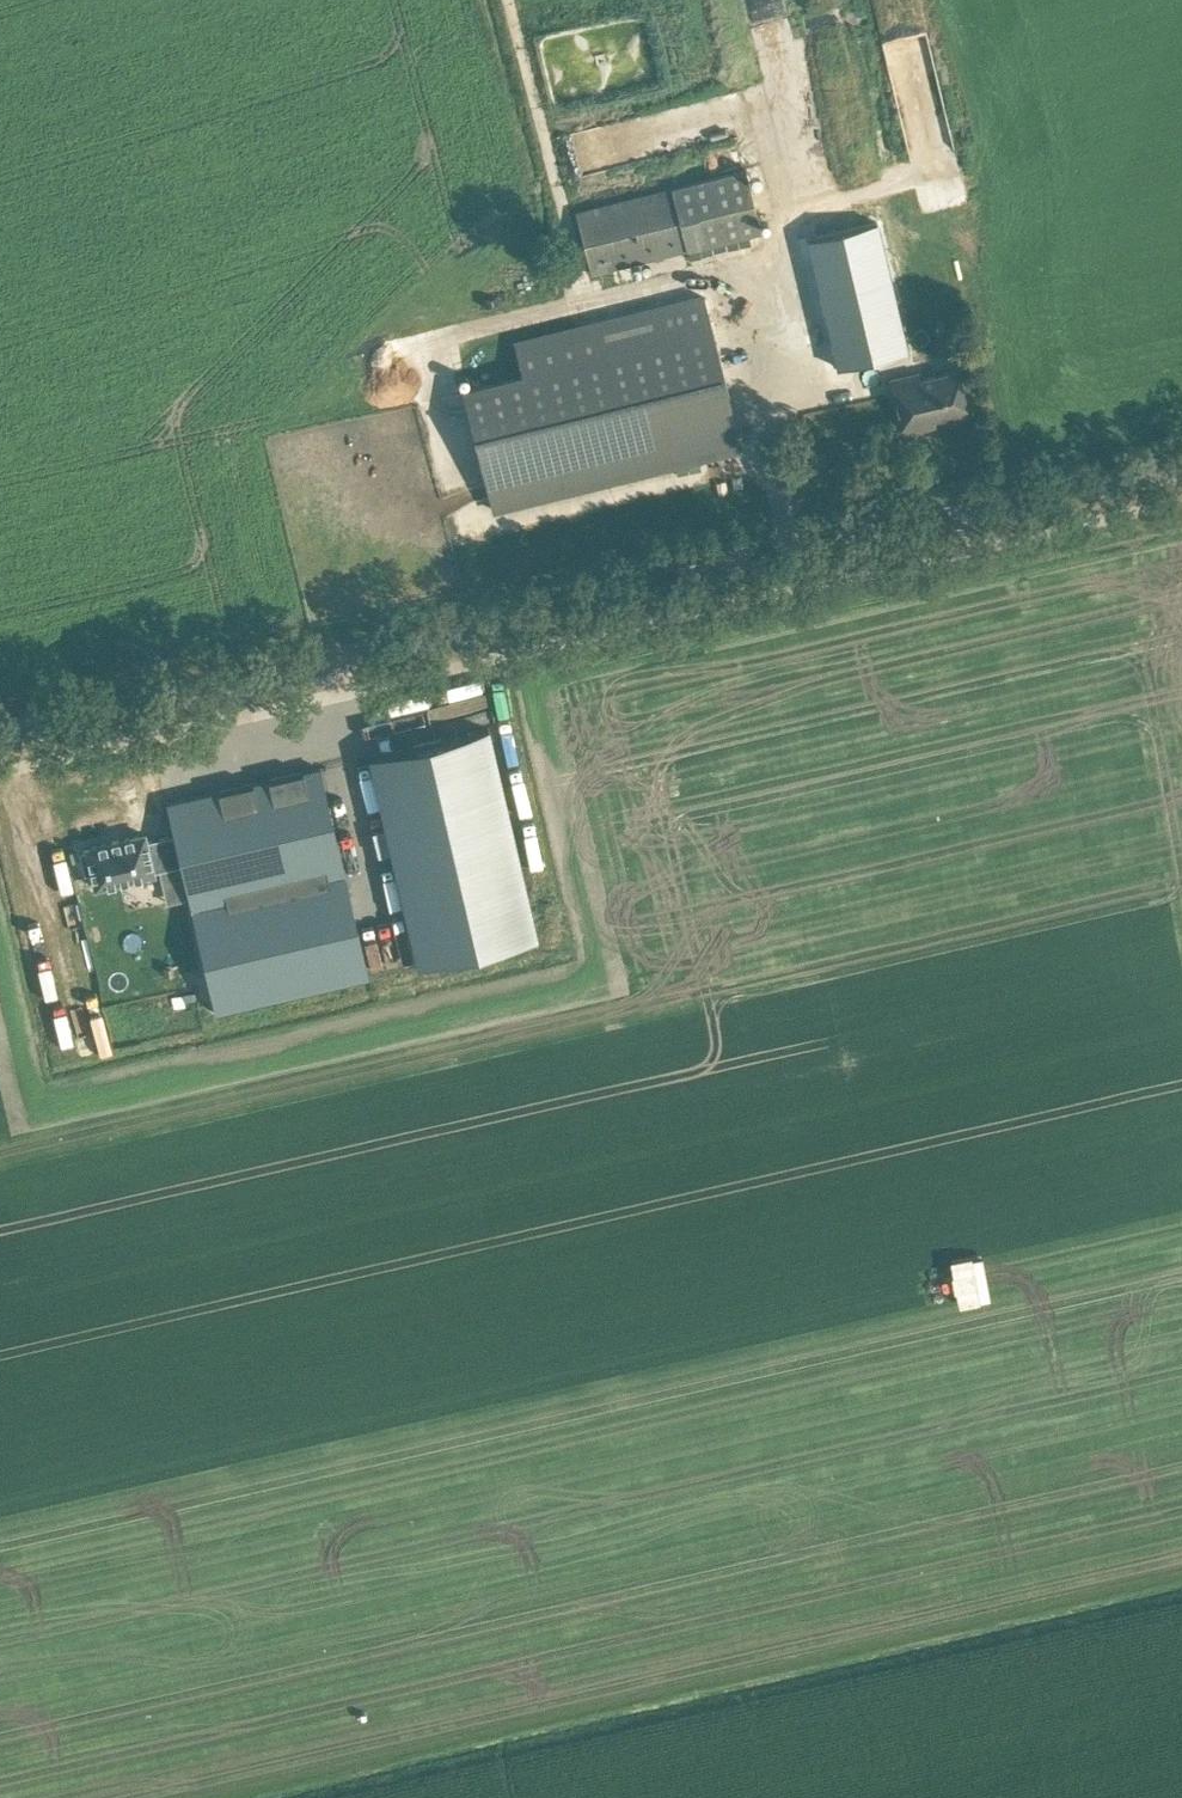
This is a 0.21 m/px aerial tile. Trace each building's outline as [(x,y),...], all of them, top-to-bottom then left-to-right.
[(746,169),(576,212),(591,272),(761,230),(746,169)] [(837,365),(887,353),(876,307),(897,302),(878,220),(807,237),(837,365)] [(704,296),(515,343),(523,376),(464,391),(493,507),(741,446),(704,296)] [(922,420),(934,417),(967,409),(957,369),(911,380),(912,388),(893,392),(902,431),(924,426),(922,420)] [(489,727),(369,754),(370,756),(382,809),(405,908),(417,963),(418,965),(538,937),(489,727)] [(320,766),(166,802),(175,837),(180,860),(181,862),(181,864),(184,875),(198,937),(201,951),(215,1008),(215,1010),(369,975),(320,766)] [(86,848),(80,849),(85,868),(91,867),(94,883),(152,869),(152,867),(180,860),(175,837),(146,844),(143,830),(85,843),(86,848)]
